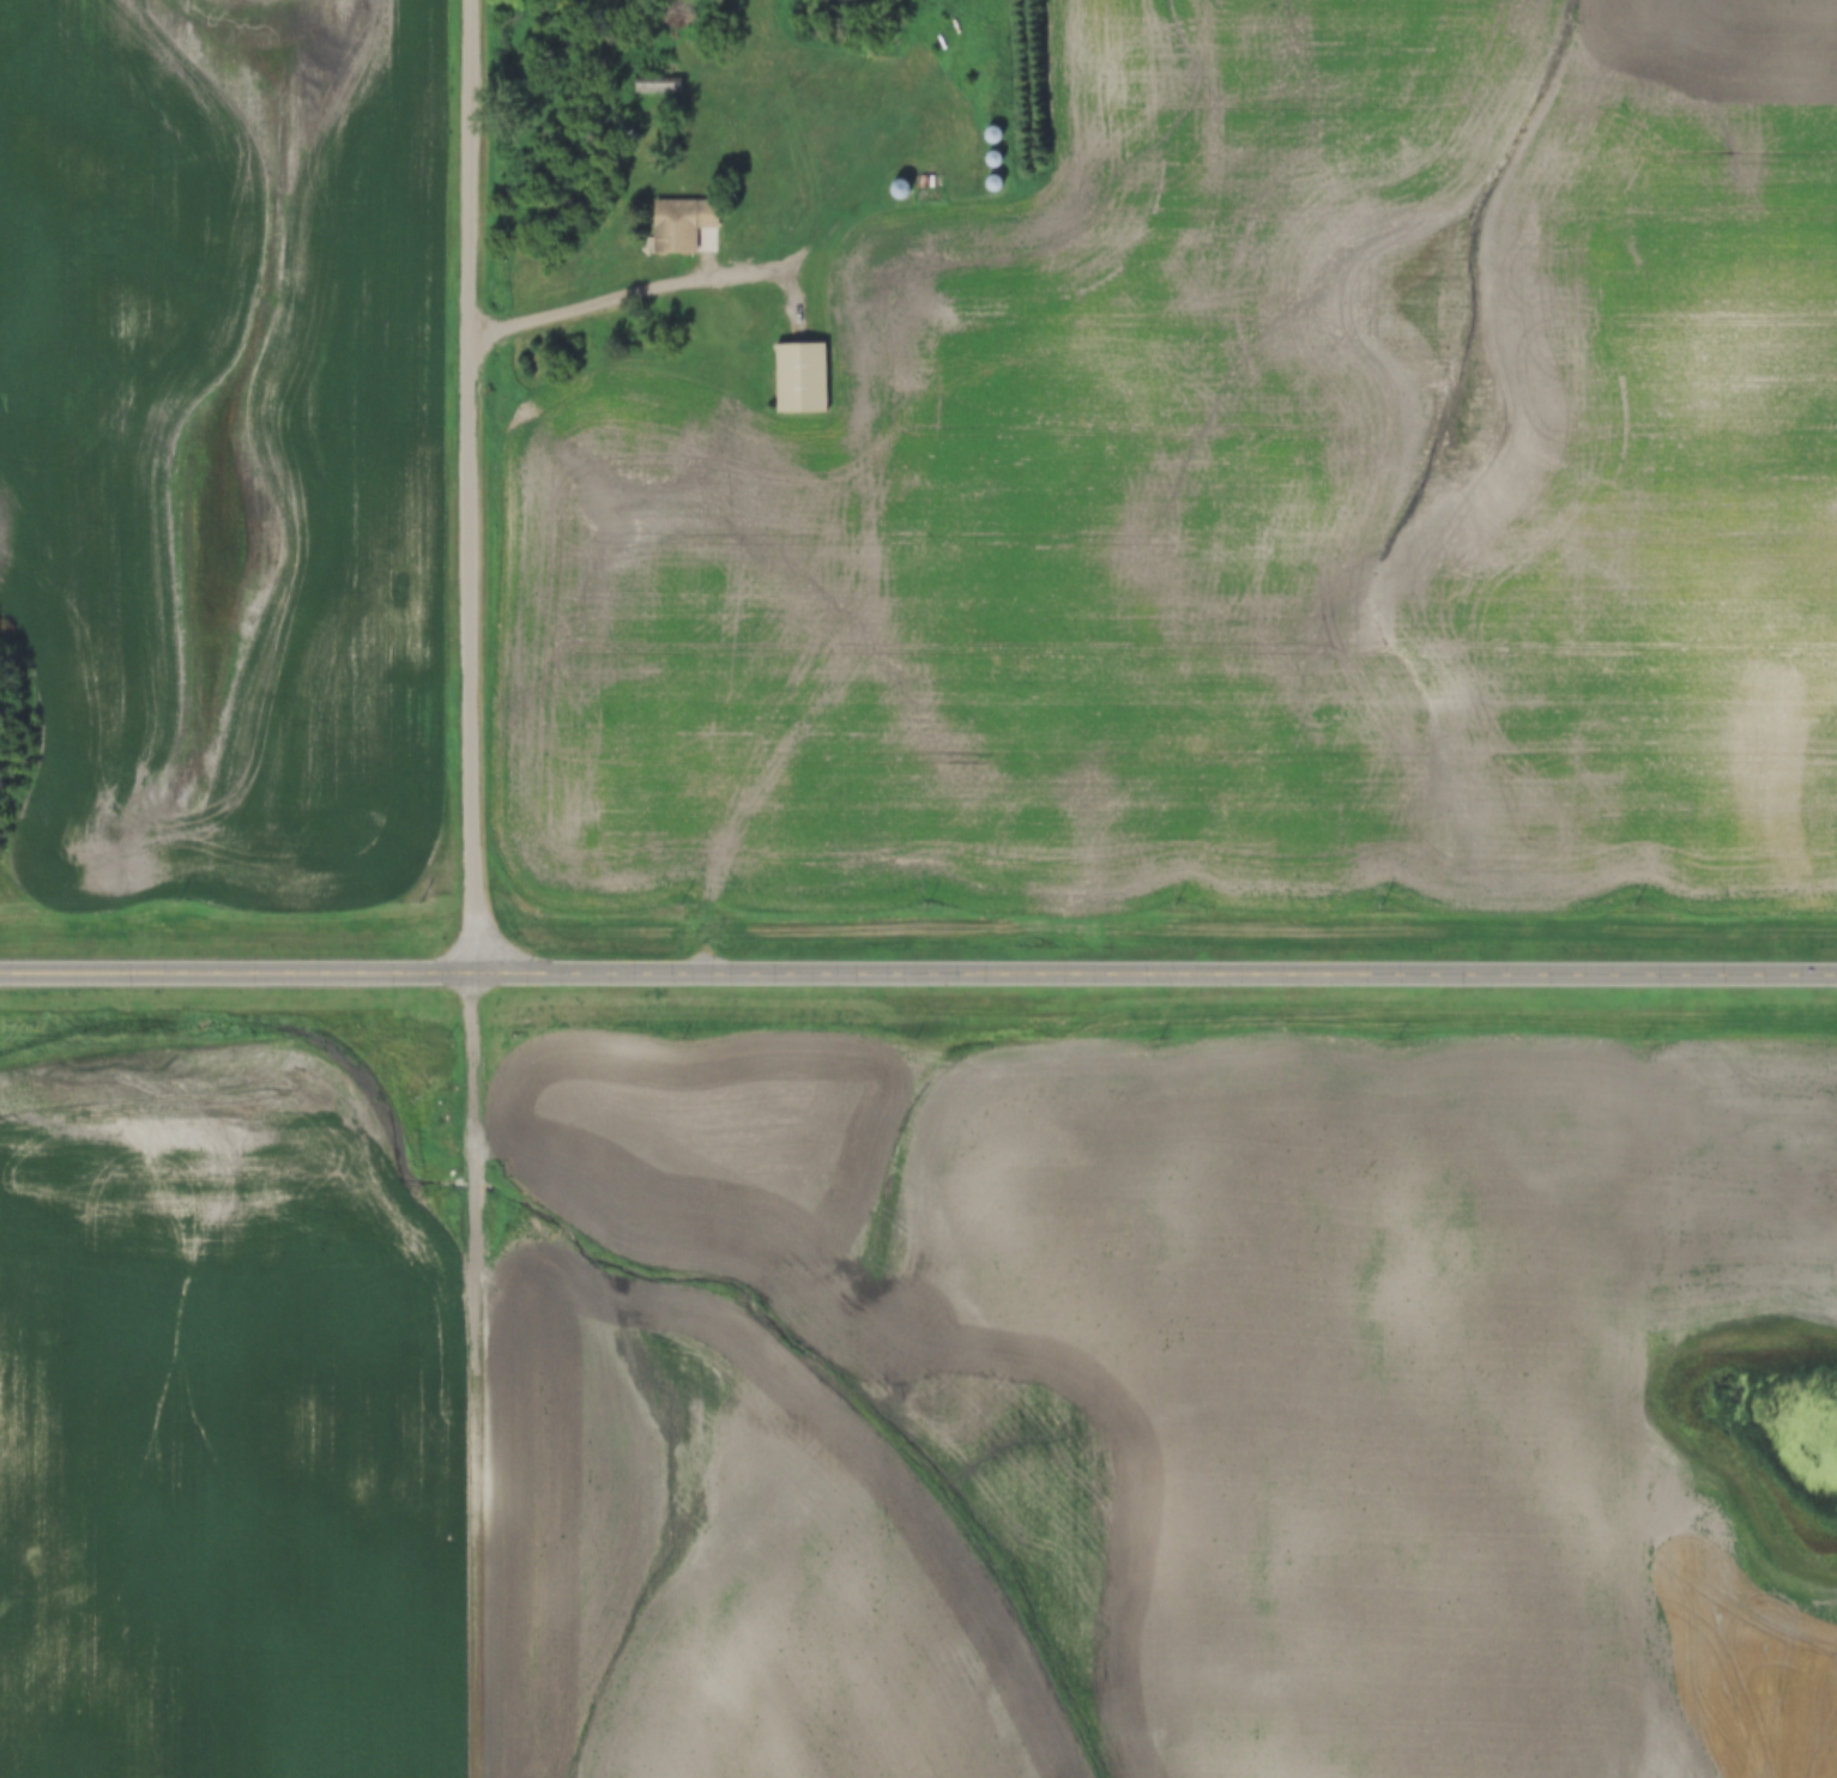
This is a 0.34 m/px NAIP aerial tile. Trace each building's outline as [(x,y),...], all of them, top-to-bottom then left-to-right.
[(983,133),(990,146),(1001,139),(994,126),(983,133)] [(652,201),(652,254),(717,254),(717,201),(652,201)] [(775,345),(775,413),(824,413),(824,345),(775,345)]
